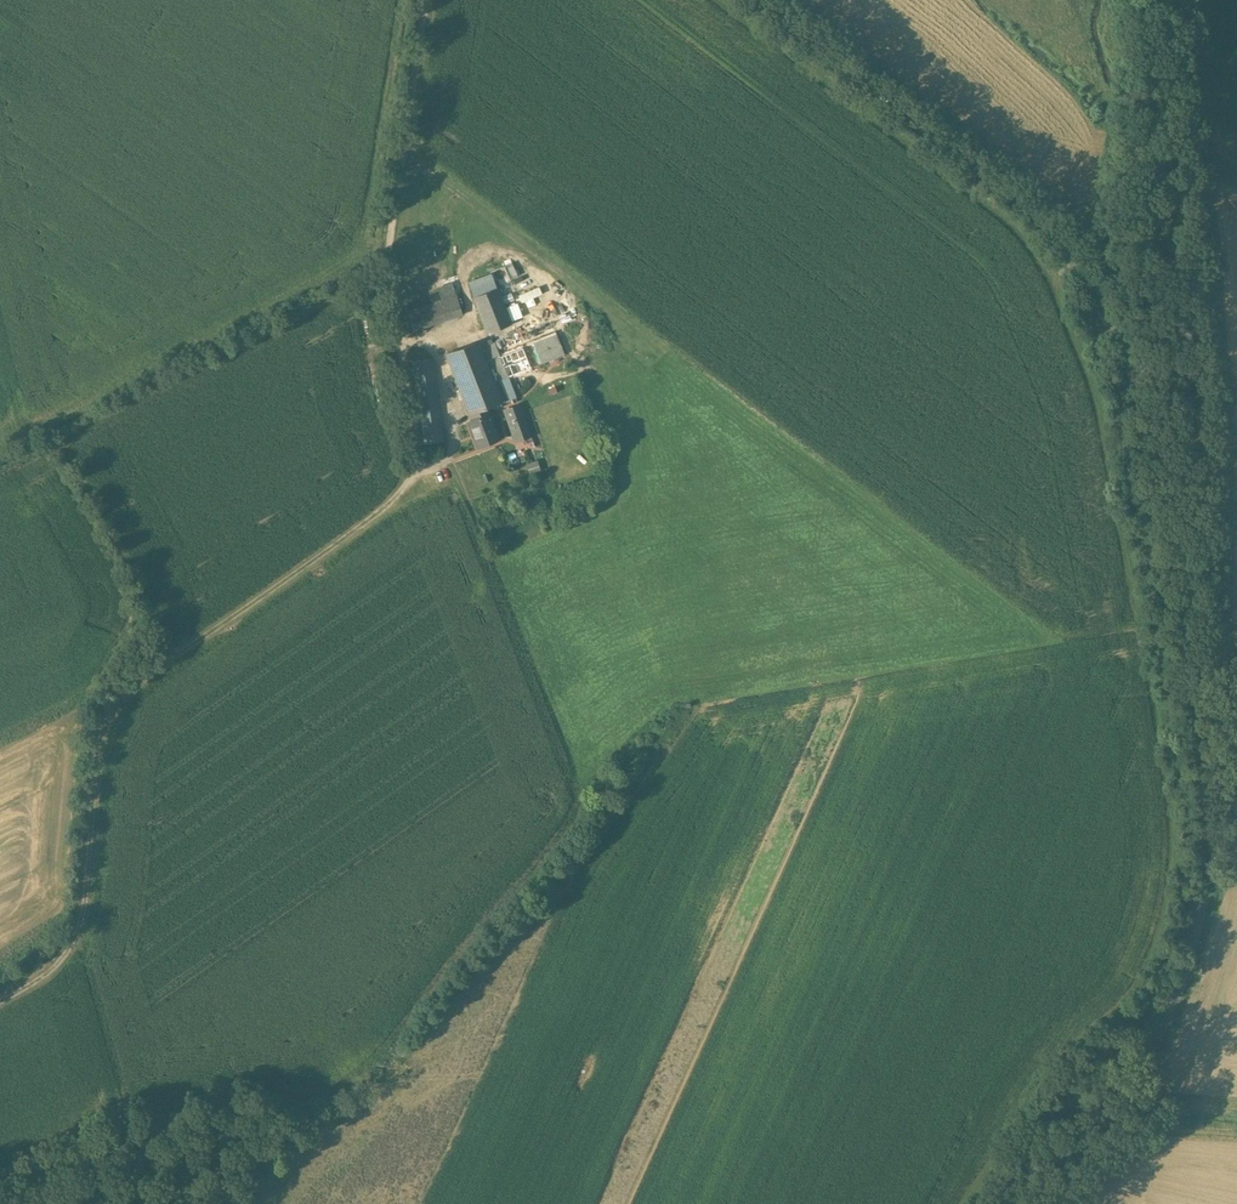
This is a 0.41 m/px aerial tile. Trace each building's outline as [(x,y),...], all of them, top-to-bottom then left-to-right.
[(496,287),(472,296),(486,332),(510,323),(496,287)] [(452,296),(438,300),(441,311),(455,307),(452,296)] [(553,322),(492,343),(503,375),(491,380),(493,384),(566,358),(553,322)] [(490,338),(446,354),(467,414),(485,408),(499,402),(493,384),(491,380),(503,375),(492,343),(490,338)] [(431,358),(412,361),(424,443),(442,441),(431,358)] [(519,405),(503,411),(514,443),(530,437),(519,405)] [(485,408),(467,414),(470,422),(467,423),(475,447),(497,440),(485,408)]
